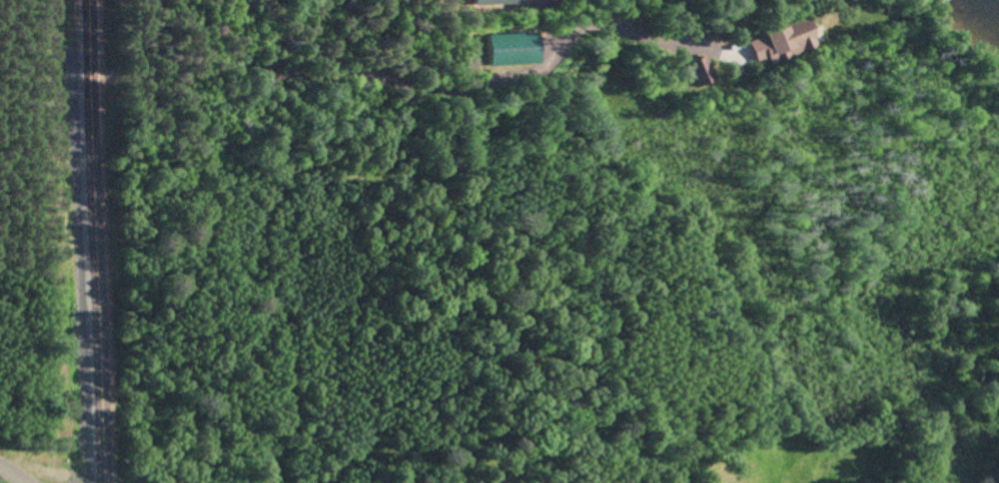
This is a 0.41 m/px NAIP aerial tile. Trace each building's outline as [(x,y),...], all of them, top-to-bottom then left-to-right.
[(812,41),(819,39),(813,19),(784,27),(792,55),(814,48),(812,41)] [(688,91),(708,88),(703,61),(684,64),(688,91)]
